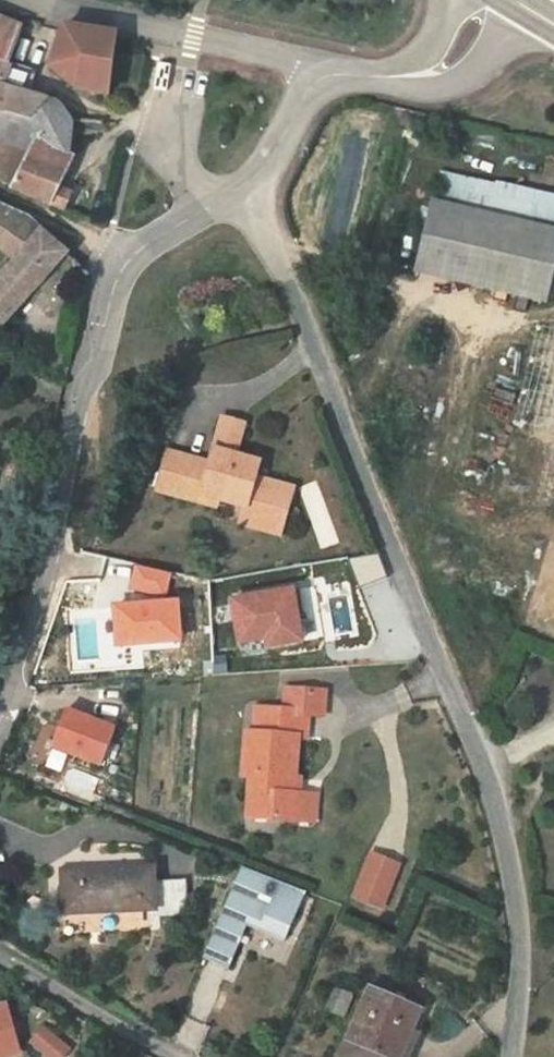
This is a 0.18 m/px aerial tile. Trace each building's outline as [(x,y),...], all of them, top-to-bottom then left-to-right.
[(30,122),(71,123),(67,119),(56,103),(2,87),(22,28),(0,19),(0,114),(30,122)] [(74,88),(106,95),(114,34),(63,26),(48,68),(74,88)] [(0,114),(0,181),(11,187),(10,188),(49,204),(57,187),(65,172),(60,170),(67,155),(71,123),(30,122),(0,114)] [(72,158),(67,155),(60,170),(65,172),(68,166),(72,158)] [(432,208),(553,238),(553,200),(440,173),(432,208)] [(57,187),(49,204),(62,209),(69,193),(57,187)] [(26,218),(0,206),(0,247),(18,260),(0,280),(0,326),(1,327),(66,253),(26,218)] [(553,261),(553,238),(432,208),(416,273),(544,303),(553,261)] [(211,464),(202,495),(218,500),(244,507),(285,518),(293,489),(254,478),(259,463),(234,456),(243,425),(222,419),(211,464)] [(192,501),(203,461),(168,452),(157,491),(192,501)] [(211,464),(203,461),(192,501),(216,507),(218,500),(202,495),(211,464)] [(285,518),(244,507),(239,523),(280,534),(285,518)] [(387,578),(378,554),(347,559),(359,589),(387,578)] [(165,595),(170,573),(138,566),(133,588),(165,595)] [(536,624),(553,631),(553,581),(536,624)] [(299,590),(232,601),(239,644),(265,640),(267,647),(301,642),(297,617),(303,616),(299,590)] [(180,641),(177,603),(115,607),(118,645),(180,641)] [(226,655),(213,656),(214,674),(227,673),(226,655)] [(305,738),(307,713),(323,715),(325,691),(286,689),(284,710),(256,708),(254,733),(247,732),(244,774),(251,775),(248,817),(299,821),(301,795),(292,794),(280,793),(281,777),(294,778),(297,737),(305,738)] [(101,764),(115,729),(65,710),(51,745),(101,764)] [(294,778),(281,777),(280,793),(292,794),(294,778)] [(315,796),(301,795),(299,821),(313,822),(315,796)] [(397,866),(372,855),(356,896),(381,906),(397,866)] [(85,870),(62,871),(64,914),(156,910),(156,917),(189,916),(188,879),(154,881),(154,867),(98,869),(99,875),(85,875),(85,870)] [(305,894),(241,869),(202,961),(228,972),(239,944),(231,941),(238,925),(246,928),(284,944),(305,894)] [(246,928),(238,925),(231,941),(239,944),(246,928)] [(369,989),(346,1041),(346,1042),(339,1056),(400,1056),(411,1033),(421,1012),(369,989)] [(18,1052),(5,1007),(0,1008),(0,1056),(2,1056),(18,1052)] [(68,1046),(40,1023),(26,1040),(47,1056),(59,1056),(68,1046)] [(411,1033),(400,1056),(408,1056),(417,1035),(411,1033)]
